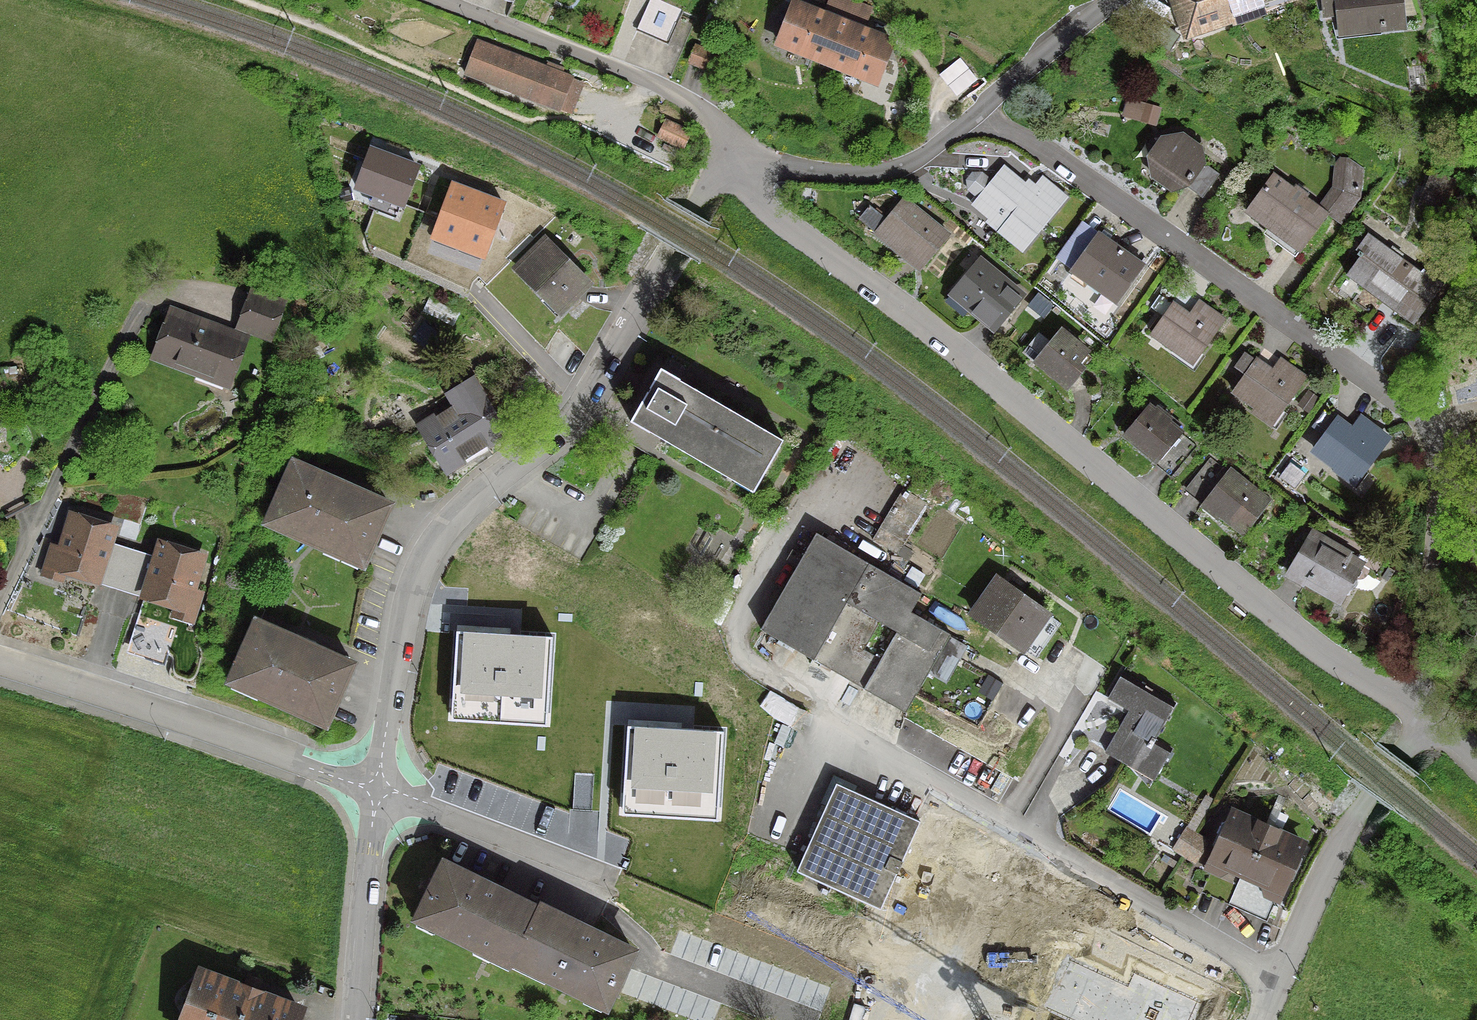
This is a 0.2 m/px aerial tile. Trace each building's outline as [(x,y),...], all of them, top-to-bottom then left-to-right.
[(669,43),(684,10),(660,0),(649,0),(638,29),(669,43)] [(864,20),(868,10),(841,0),(829,0),(826,6),(864,20)] [(1259,0),(1175,0),(1186,33),(1261,8),(1259,0)] [(1336,9),(1339,34),(1401,27),(1400,18),(1414,16),(1413,0),(1338,0),(1336,9)] [(792,5),(776,45),(825,64),(841,24),(792,5)] [(889,44),(841,24),(825,64),(874,83),(889,44)] [(462,64),(556,103),(569,73),(474,34),(462,64)] [(693,48),(688,62),(711,72),(717,58),(693,48)] [(978,82),(965,65),(944,81),(957,98),(978,82)] [(1154,120),(1157,110),(1126,102),(1124,111),(1154,120)] [(664,123),(657,136),(680,147),(687,134),(664,123)] [(1151,173),(1173,189),(1184,186),(1200,198),(1216,175),(1205,167),(1197,168),(1201,164),(1197,146),(1190,141),(1185,142),(1177,137),(1165,139),(1149,161),(1151,173)] [(422,165),(370,148),(355,190),(407,208),(422,165)] [(1021,247),(1061,198),(1040,181),(1031,192),(1028,190),(1026,192),(1001,172),(976,202),(1004,225),(1000,230),(1021,247)] [(1431,173),(1425,189),(1442,196),(1437,208),(1441,210),(1452,182),(1431,173)] [(1267,228),(1271,223),(1302,246),(1324,215),(1302,199),(1304,197),(1293,189),(1291,191),(1271,176),(1245,212),(1267,228)] [(505,204),(450,187),(433,241),(487,259),(505,204)] [(1336,188),(1325,203),(1342,216),(1356,197),(1336,188)] [(901,256),(906,250),(923,264),(946,236),(901,200),(873,234),(901,256)] [(1114,303),(1140,266),(1096,235),(1070,272),(1114,303)] [(1345,276),(1362,288),(1365,283),(1396,306),(1392,311),(1410,324),(1439,285),(1420,271),(1418,274),(1397,259),(1399,257),(1388,249),(1386,251),(1365,236),(1354,251),(1360,256),(1345,276)] [(547,295),(561,308),(585,284),(543,242),(515,270),(544,298),(547,295)] [(1016,300),(988,277),(991,273),(977,262),(950,294),(953,297),(956,293),(971,305),(968,309),(992,329),(1016,300)] [(250,292),(237,328),(267,339),(281,304),(250,292)] [(1190,364),(1221,321),(1180,292),(1149,335),(1190,364)] [(224,384),(241,340),(171,312),(153,356),(224,384)] [(441,340),(422,325),(415,334),(434,349),(441,340)] [(1080,371),(1074,366),(1084,354),(1058,332),(1034,361),(1066,388),(1080,371)] [(1303,378),(1262,349),(1231,393),(1272,422),(1303,378)] [(628,423),(751,494),(778,447),(667,383),(671,377),(658,369),(628,423)] [(512,414),(484,370),(444,396),(452,408),(420,428),(445,469),(501,434),(504,438),(506,437),(497,423),(512,414)] [(1306,391),(1296,405),(1306,412),(1316,398),(1306,391)] [(1146,408),(1140,415),(1123,435),(1124,435),(1128,431),(1139,441),(1136,444),(1156,461),(1154,463),(1169,476),(1193,447),(1163,422),(1166,420),(1155,410),(1153,413),(1146,408)] [(1351,433),(1335,421),(1312,451),(1353,481),(1385,438),(1361,420),(1351,433)] [(267,518),(362,562),(387,506),(293,463),(300,450),(288,444),(266,493),(276,497),(267,518)] [(1206,501),(1219,511),(1216,514),(1241,533),(1266,502),(1228,472),(1226,474),(1208,459),(1184,490),(1202,504),(1201,506),(1202,507),(1206,501)] [(54,569),(95,582),(101,563),(110,566),(104,585),(119,589),(131,551),(107,543),(111,529),(70,516),(54,569)] [(811,660),(866,564),(814,533),(758,630),(811,660)] [(1305,580),(1339,601),(1359,567),(1346,559),(1347,557),(1308,534),(1285,573),(1287,574),(1290,569),(1306,579),(1305,580)] [(159,544),(154,559),(131,551),(119,589),(133,594),(139,575),(148,578),(142,597),(183,610),(200,557),(159,544)] [(811,660),(863,691),(908,612),(919,594),(866,564),(811,660)] [(982,571),(958,605),(1020,648),(1044,615),(982,571)] [(229,678),(325,720),(350,664),(256,623),(262,610),(250,605),(232,645),(242,649),(229,678)] [(904,712),(902,711),(945,635),(947,637),(948,635),(908,612),(863,691),(903,714),(904,712)] [(554,634),(456,629),(452,719),(549,724),(554,634)] [(1120,674),(1106,698),(1129,708),(1103,752),(1122,762),(1126,755),(1157,772),(1169,750),(1152,740),(1173,704),(1120,674)] [(798,730),(805,712),(794,708),(787,726),(798,730)] [(727,728),(628,721),(622,813),(721,820),(727,728)] [(869,929),(872,922),(914,831),(918,822),(834,784),(795,871),(851,896),(841,918),(739,876),(724,909),(856,962),(870,929),(869,929)] [(1210,860),(1245,875),(1265,829),(1231,814),(1210,860)] [(1245,875),(1279,891),(1300,845),(1265,829),(1245,875)] [(1192,861),(1204,842),(1185,830),(1173,849),(1192,861)] [(509,963),(510,960),(535,909),(442,864),(416,918),(509,963)] [(537,905),(535,909),(510,960),(603,1005),(630,950),(537,905)] [(1070,967),(1054,1005),(1088,1019),(1194,1019),(1200,1005),(1135,977),(1129,992),(1070,967)] [(295,1008),(201,973),(193,994),(186,995),(182,1006),(187,1011),(183,1019),(291,1019),(295,1008)]
